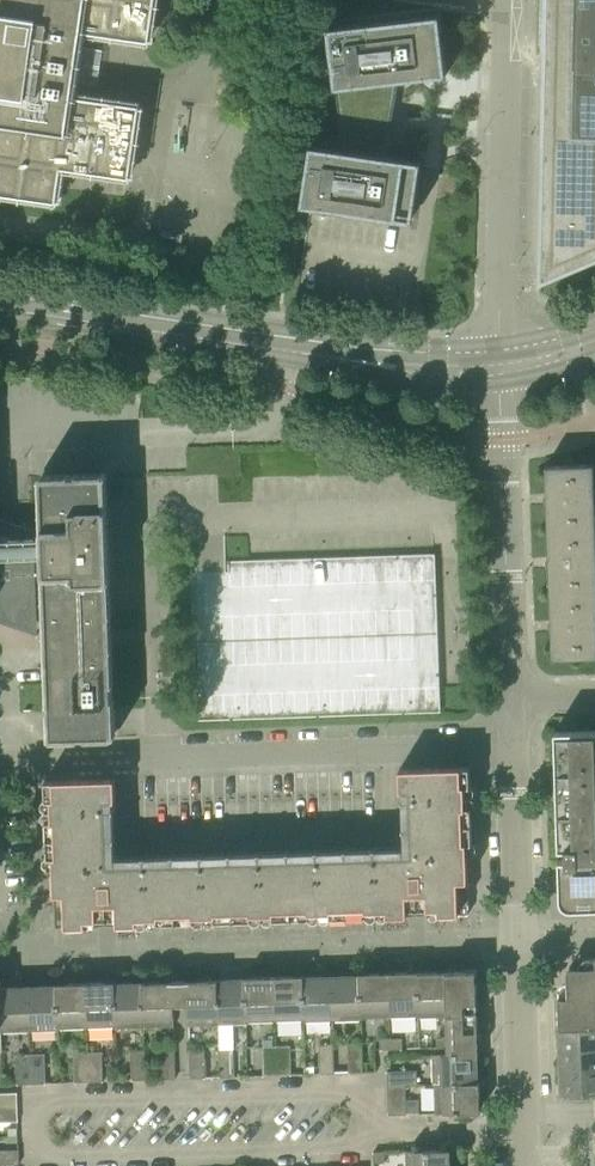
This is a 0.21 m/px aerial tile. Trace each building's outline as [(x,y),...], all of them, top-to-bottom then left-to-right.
[(135,39),(150,41),(156,0),(0,0),(0,194),(57,202),(62,168),(131,178),(142,101),(119,98),(74,91),(82,32),(135,39)] [(540,282),(594,259),(594,0),(547,0),(540,282)] [(396,80),(447,74),(440,15),(329,27),(336,87),(339,86),(343,115),(394,124),(396,113),(391,113),(396,80)] [(394,124),(343,115),(346,149),(312,144),(303,204),(413,220),(422,161),(385,155),(388,135),(392,134),(394,124)] [(550,594),(553,658),(594,656),(594,491),(594,464),(546,466),(548,529),(550,594)] [(42,476),(44,541),(44,553),(51,737),(114,735),(105,474),(42,476)] [(36,599),(35,553),(44,553),(44,541),(34,541),(34,530),(0,517),(0,614),(36,599)] [(555,732),(556,767),(557,803),(558,839),(560,899),(562,899),(571,908),(571,910),(594,909),(594,730),(555,732)] [(407,916),(439,915),(469,914),(467,855),(478,855),(478,843),(476,843),(475,807),(477,807),(476,785),(471,785),(470,767),(436,768),(400,769),(403,845),(116,856),(115,810),(116,810),(115,778),(45,781),(46,800),(40,800),(41,822),(43,822),(44,857),(42,857),(42,869),(54,869),(56,927),(117,925),(117,929),(137,928),(137,930),(159,929),(158,928),(194,926),(194,928),(216,928),(216,926),(251,925),(251,926),(274,926),(274,924),(309,923),(309,925),(331,924),(331,922),(366,921),(366,923),(388,922),(388,920),(407,919),(407,916)] [(567,968),(568,981),(568,997),(559,997),(560,1028),(594,1027),(594,967),(567,968)] [(389,1017),(418,1016),(418,973),(408,973),(408,971),(387,972),(389,1017)] [(447,1014),(476,1013),(475,1003),(477,1003),(476,971),(446,972),(447,1014)] [(363,1018),(389,1017),(387,972),(370,973),(370,974),(358,975),(359,1020),(363,1019),(363,1018)] [(447,1016),(447,1014),(446,972),(418,973),(418,1016),(419,1017),(447,1016)] [(275,1021),(304,1020),(303,977),(293,977),(293,975),(275,976),(275,1021)] [(359,1031),(359,1020),(358,975),(330,976),(331,1020),(336,1020),(337,1031),(359,1031)] [(248,1022),(275,1021),(275,976),(255,977),(256,978),(246,979),(248,1022)] [(304,1021),(331,1020),(330,976),(303,977),(304,1020),(304,1021)] [(248,1023),(248,1022),(246,979),(216,980),(217,1024),(248,1023)] [(189,1025),(217,1024),(216,980),(198,980),(198,982),(188,982),(189,1025)] [(143,982),(145,1027),(174,1026),(173,982),(162,983),(162,981),(143,982)] [(59,1028),(87,1027),(86,982),(67,983),(67,985),(58,985),(59,1028)] [(87,1027),(115,1026),(114,983),(105,983),(105,982),(86,982),(87,1027)] [(115,1028),(145,1027),(143,982),(114,983),(115,1026),(115,1028)] [(60,1029),(59,1028),(58,985),(29,986),(30,1031),(60,1030),(60,1029)] [(28,1031),(30,1031),(29,986),(0,987),(2,1040),(28,1040),(28,1031)] [(448,1054),(477,1055),(479,1055),(478,1023),(476,1023),(476,1013),(447,1014),(447,1016),(448,1036),(448,1047),(448,1054)] [(594,1049),(594,1027),(560,1028),(560,1050),(594,1049)] [(448,1036),(437,1037),(437,1047),(448,1047),(448,1036)] [(392,1049),(392,1038),(380,1039),(381,1049),(392,1049)] [(392,1049),(403,1049),(402,1038),(392,1038),(392,1049)] [(349,1073),(363,1072),(362,1042),(348,1043),(349,1073)] [(320,1074),(334,1073),(334,1043),(319,1044),(320,1074)] [(263,1076),(277,1075),(277,1045),(262,1046),(263,1076)] [(277,1075),(292,1074),(291,1045),(277,1045),(277,1075)] [(220,1077),(235,1076),(234,1047),(219,1047),(220,1077)] [(191,1078),(206,1078),(205,1048),(190,1048),(191,1078)] [(161,1079),(176,1078),(175,1049),(160,1050),(161,1079)] [(594,1070),(594,1049),(560,1050),(561,1071),(594,1070)] [(132,1080),(146,1080),(145,1050),(131,1051),(132,1080)] [(75,1082),(89,1081),(88,1052),(74,1053),(75,1082)] [(89,1081),(103,1081),(102,1052),(88,1052),(89,1081)] [(19,1084),(33,1083),(31,1054),(16,1055),(19,1084)] [(33,1083),(47,1083),(45,1054),(31,1054),(33,1083)] [(435,1085),(478,1082),(477,1055),(448,1054),(432,1054),(433,1085),(435,1085)] [(406,1085),(418,1085),(417,1070),(387,1071),(388,1086),(406,1085)] [(561,1071),(562,1094),(594,1093),(594,1070),(561,1071)] [(436,1113),(479,1112),(479,1102),(480,1101),(480,1082),(478,1082),(435,1085),(436,1113)] [(407,1112),(406,1100),(406,1085),(388,1086),(389,1115),(407,1114),(407,1112)] [(18,1107),(18,1092),(0,1093),(0,1107),(18,1107)] [(407,1112),(419,1112),(419,1100),(406,1100),(407,1112)] [(19,1121),(18,1107),(0,1107),(0,1122),(19,1121)] [(20,1164),(19,1149),(0,1150),(0,1164),(20,1164)] [(451,1160),(449,1160),(449,1149),(406,1150),(406,1165),(451,1165),(451,1160)] [(374,1163),(385,1162),(384,1151),(374,1151),(374,1163)]
